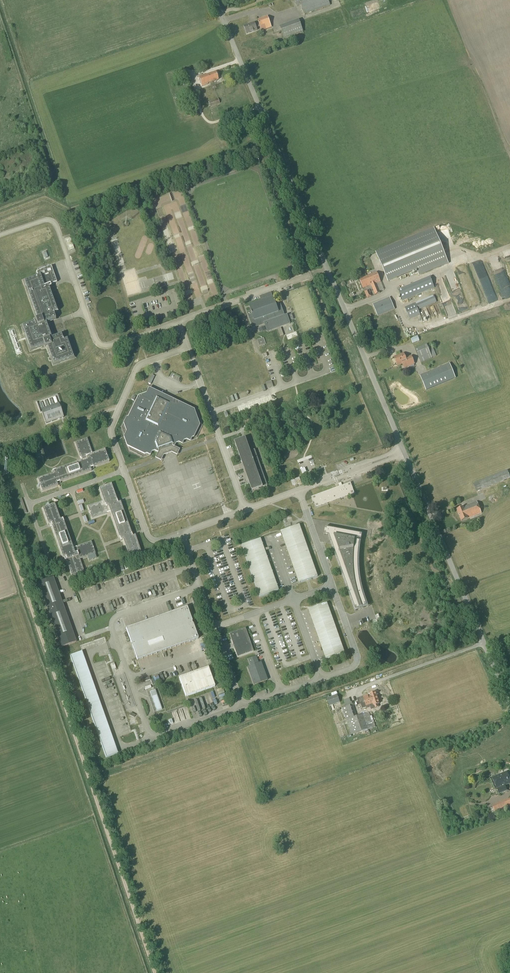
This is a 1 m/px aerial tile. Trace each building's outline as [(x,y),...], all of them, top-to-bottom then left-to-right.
[(328,0),(295,0),(297,6),(301,5),(304,14),(330,5),(328,0)] [(271,27),(267,16),(258,20),(259,24),(255,25),(254,23),(244,26),(247,34),(257,30),(256,28),(260,27),(260,28),(261,31),(265,29),(271,27)] [(284,39),(303,32),(299,21),(280,27),(284,39)] [(182,79),(188,77),(185,68),(179,70),(182,79)] [(218,80),(216,72),(205,76),(204,75),(198,77),(202,87),(207,85),(207,84),(218,80)] [(183,110),(195,106),(192,98),(180,102),(183,110)] [(210,107),(220,104),(218,98),(208,102),(210,107)] [(447,259),(441,245),(434,228),(375,252),(382,268),(388,281),(416,270),(419,276),(448,264),(447,259)] [(65,240),(69,251),(74,249),(70,238),(65,240)] [(52,336),(48,323),(56,320),(54,313),(58,311),(50,288),(51,287),(50,285),(57,283),(51,267),(36,272),(38,276),(24,281),(37,319),(35,319),(36,321),(22,326),(31,350),(44,345),(45,347),(46,347),(53,366),(75,358),(68,339),(64,340),(61,333),(52,336)] [(380,282),(376,272),(366,276),(367,277),(360,280),(363,288),(370,285),(370,286),(371,286),(375,295),(380,293),(380,292),(376,284),(380,282)] [(417,297),(426,294),(425,292),(434,288),(430,277),(398,290),(402,301),(417,295),(417,297)] [(461,312),(470,309),(462,287),(454,290),(453,287),(455,286),(454,282),(451,283),(461,312)] [(267,332),(268,332),(289,324),(290,324),(287,316),(284,317),(282,311),(280,304),(276,306),(273,299),(271,292),(260,296),(262,303),(250,307),(251,312),(247,313),(253,328),(265,324),(267,332)] [(410,319),(420,315),(418,310),(436,302),(434,295),(405,307),(410,319)] [(390,297),(373,304),(378,317),(395,310),(390,297)] [(259,347),(266,345),(264,338),(257,341),(259,347)] [(436,356),(431,343),(427,345),(427,344),(415,349),(420,363),(432,358),(432,357),(436,356)] [(406,358),(404,353),(394,357),(397,366),(402,364),(404,368),(414,364),(411,356),(406,358)] [(435,370),(420,376),(426,390),(455,378),(449,364),(435,370)] [(126,417),(123,424),(126,432),(123,437),(127,447),(144,455),(146,454),(150,456),(152,452),(154,451),(157,453),(155,458),(161,461),(163,456),(171,453),(177,456),(180,450),(174,447),(176,444),(178,443),(182,445),(184,441),(186,440),(190,442),(192,438),(194,438),(200,425),(194,410),(149,388),(146,393),(138,396),(127,418),(126,417)] [(60,406),(42,412),(46,424),(64,418),(60,406)] [(92,454),(87,439),(81,441),(81,442),(80,441),(75,443),(80,458),(82,460),(83,461),(52,471),(53,474),(37,480),(39,485),(40,485),(40,486),(42,492),(58,486),(57,484),(91,471),(90,469),(109,462),(107,457),(106,456),(107,456),(105,450),(92,454)] [(244,441),(243,439),(235,442),(242,463),(244,464),(245,467),(244,467),(244,468),(245,472),(246,472),(246,473),(247,473),(248,475),(247,477),(251,488),(253,488),(254,490),(267,486),(255,450),(250,452),(246,440),(244,441)] [(509,478),(509,476),(507,470),(473,484),(476,492),(509,478)] [(293,486),(294,486),(301,483),(299,478),(291,481),(293,486)] [(118,503),(111,485),(105,486),(106,487),(105,487),(104,487),(99,489),(103,501),(88,507),(89,512),(90,512),(90,513),(92,519),(106,514),(107,512),(107,511),(110,511),(120,541),(123,541),(128,556),(134,554),(135,553),(135,554),(140,552),(135,536),(132,537),(120,502),(118,503)] [(335,488),(312,497),(316,507),(354,493),(352,488),(351,488),(350,485),(340,488),(338,488),(335,489),(335,488)] [(469,519),(481,513),(476,501),(463,507),(464,507),(456,510),(461,521),(468,518),(469,519)] [(55,504),(42,508),(48,524),(51,524),(63,558),(65,557),(66,560),(72,576),(84,571),(80,559),(96,554),(91,542),(73,548),(63,519),(60,520),(55,504)] [(300,525),(281,532),(299,583),(318,576),(300,525)] [(361,539),(362,535),(325,528),(332,536),(331,542),(355,610),(367,606),(364,598),(363,594),(362,592),(361,589),(360,585),(359,580),(359,578),(354,579),(354,576),(354,573),(353,570),(358,570),(358,569),(358,567),(358,562),(358,561),(358,559),(358,555),(358,553),(358,552),(359,550),(359,548),(359,545),(359,544),(360,542),(361,542),(361,541),(357,541),(358,539),(361,539)] [(260,539),(241,545),(259,597),(278,590),(260,539)] [(61,648),(77,642),(53,577),(38,583),(61,648)] [(345,654),(327,603),(308,609),(326,661),(345,654)] [(192,625),(191,623),(192,622),(187,608),(126,629),(131,644),(132,646),(137,661),(198,639),(193,625),(192,625)] [(253,652),(245,629),(229,634),(237,658),(253,652)] [(70,656),(106,758),(117,754),(82,652),(70,656)] [(258,664),(256,657),(248,660),(249,664),(250,667),(247,668),(253,685),(267,681),(261,663),(258,664)] [(186,697),(215,687),(208,668),(179,678),(186,697)] [(157,712),(162,710),(155,691),(150,692),(157,712)] [(379,703),(375,692),(369,694),(363,696),(366,708),(373,705),(374,705),(375,708),(379,707),(378,704),(379,703)] [(337,695),(327,698),(328,701),(329,706),(340,702),(338,697),(337,695)] [(355,717),(351,705),(342,708),(351,735),(368,729),(375,727),(371,715),(370,715),(369,713),(368,709),(366,710),(367,714),(355,717)] [(508,790),(505,785),(509,783),(509,780),(507,772),(492,778),(496,789),(499,794),(508,790)] [(509,807),(509,798),(492,806),(495,813),(509,807)]
